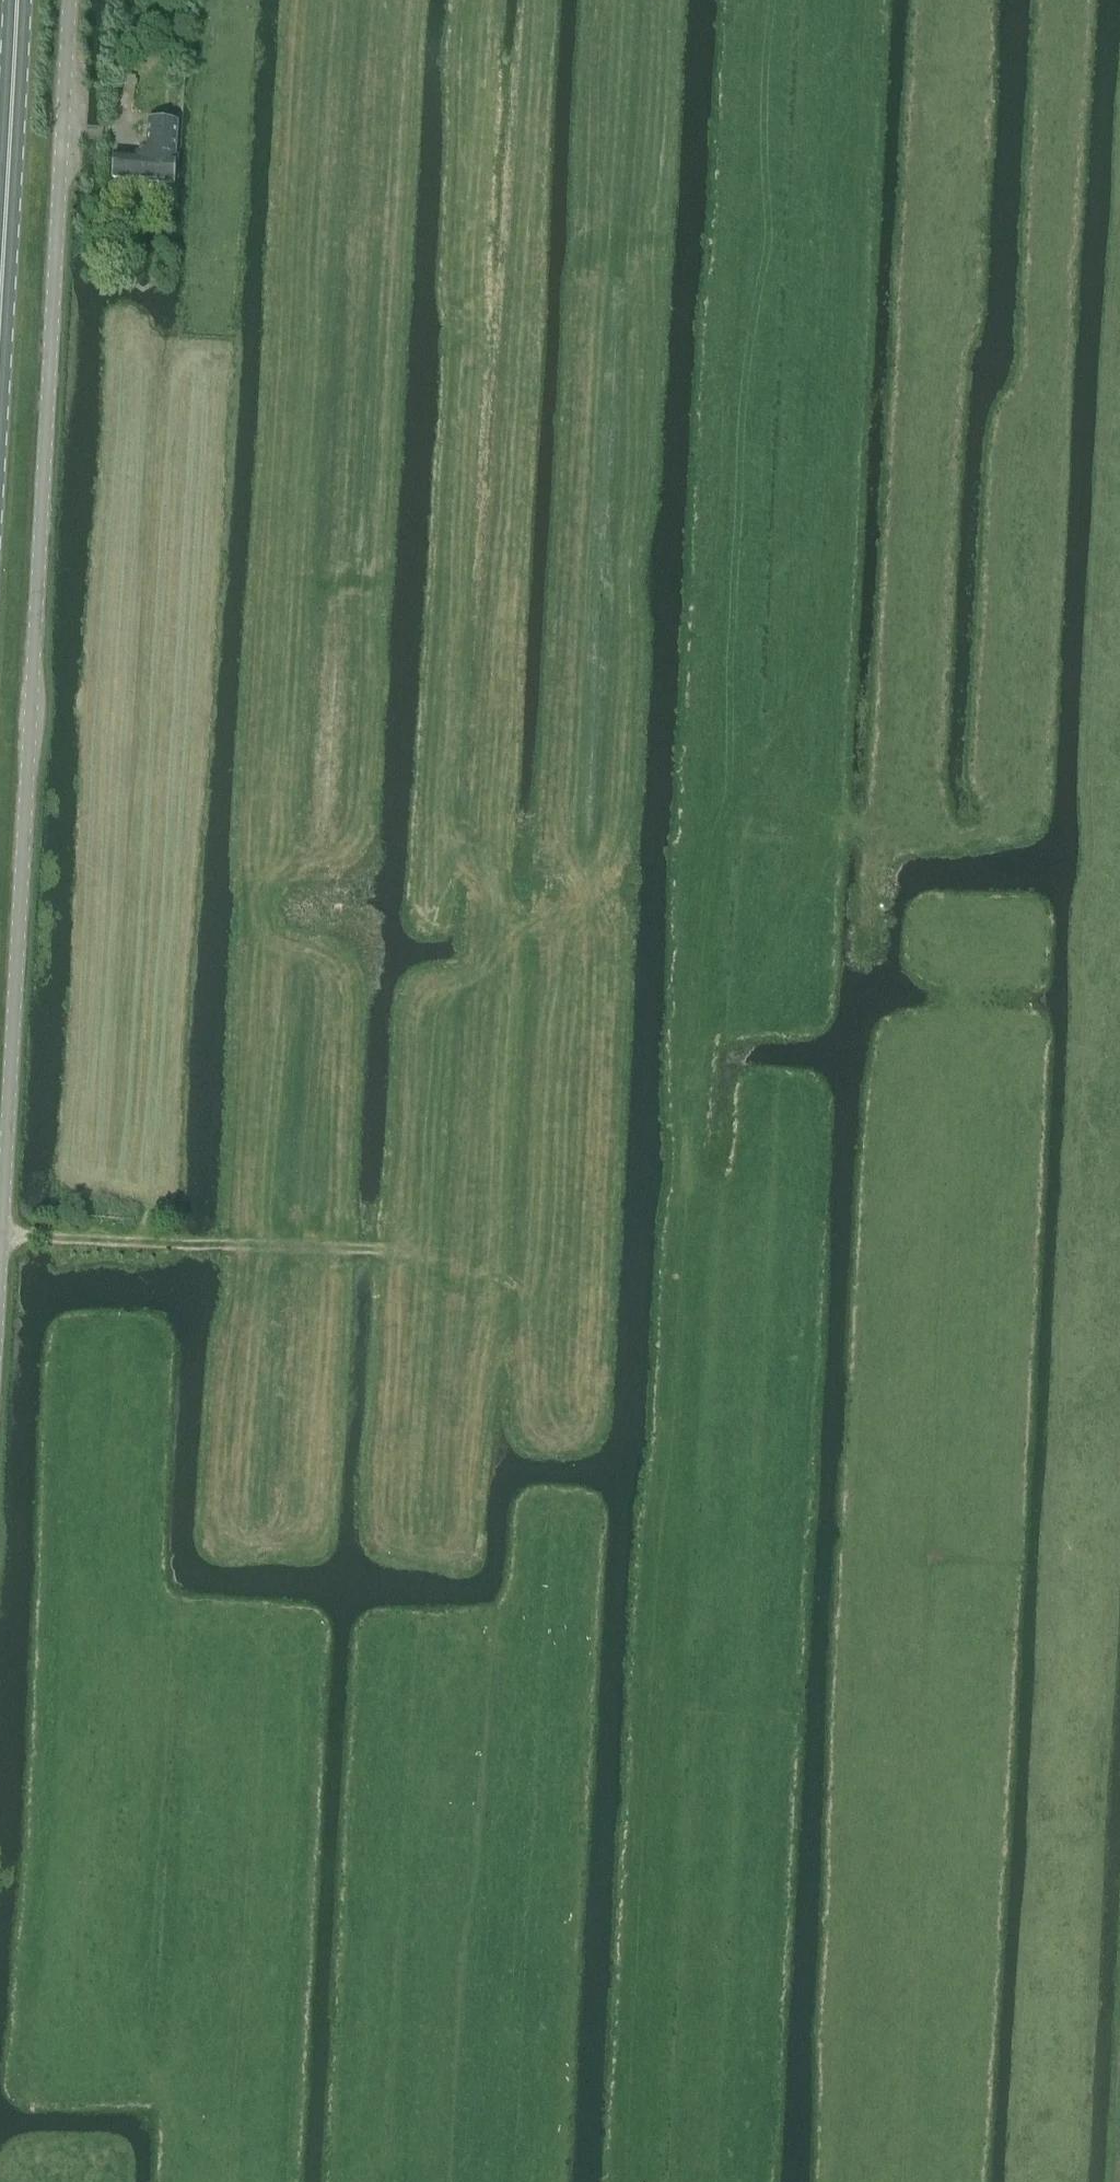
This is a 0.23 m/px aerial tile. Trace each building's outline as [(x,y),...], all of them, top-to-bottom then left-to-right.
[(132,0),(120,0),(120,20),(132,20),(132,0)] [(147,154),(115,152),(114,164),(113,178),(173,183),(178,122),(150,119),(147,154)]
